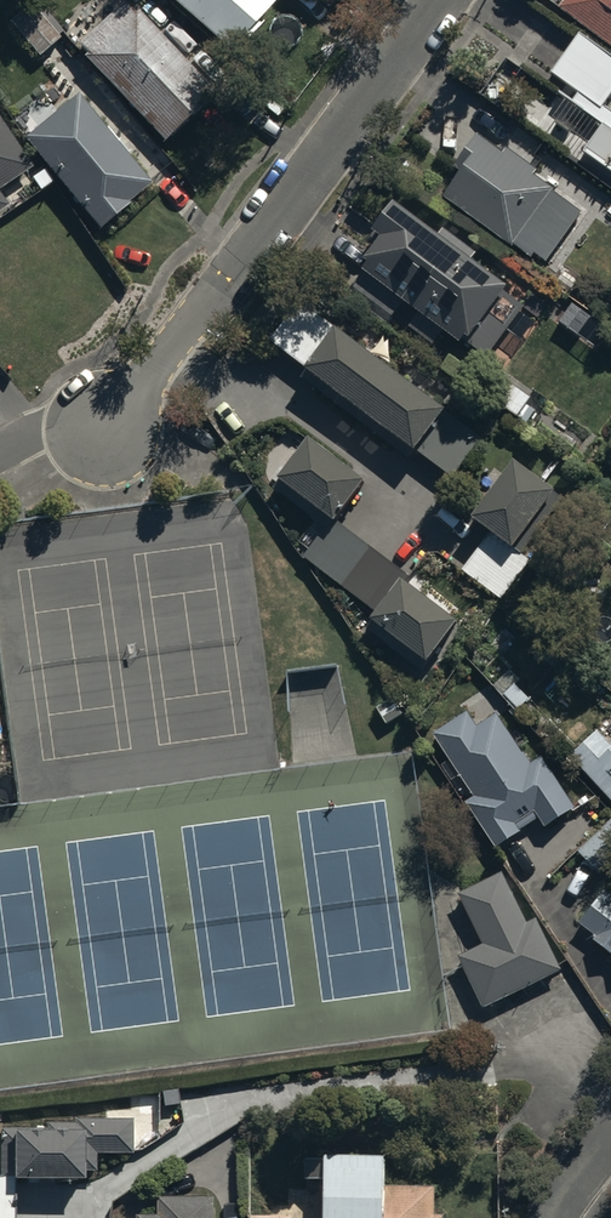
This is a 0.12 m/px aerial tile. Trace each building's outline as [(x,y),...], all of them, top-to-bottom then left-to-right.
[(220,50),(209,62),(227,78),(284,11),(271,0),(162,0),(220,50)] [(562,16),(610,54),(610,0),(574,0),(562,16)] [(12,30),(41,63),(65,42),(36,8),(12,30)] [(216,101),(137,18),(134,21),(125,12),(80,54),(90,65),(88,67),(165,149),(216,101)] [(610,96),(610,59),(579,36),(551,75),(577,94),(571,103),(575,106),(564,121),(593,141),(583,154),(610,174),(610,112),(603,107),(610,96)] [(153,193),(79,104),(73,109),(71,106),(60,116),(62,118),(26,148),(100,237),(153,193)] [(33,167),(0,116),(0,189),(33,167)] [(556,200),(536,186),(540,179),(510,158),(506,164),(479,146),(457,176),(465,181),(447,207),(532,266),(535,262),(548,271),(582,222),(555,203),(556,200)] [(10,204),(0,189),(0,211),(10,204)] [(433,229),(394,201),(390,198),(365,231),(377,240),(345,282),(385,313),(399,294),(415,307),(407,318),(429,335),(438,322),(460,338),(463,333),(484,349),(522,298),(534,307),(547,289),(532,277),(519,293),(464,252),(472,241),(441,219),(433,229)] [(609,198),(593,219),(610,232),(610,199),(609,198)] [(450,427),(339,345),(343,340),(301,309),(271,350),(313,381),(308,387),(418,468),(423,462),(455,485),(483,446),(453,424),(450,427)] [(363,479),(306,436),(269,485),(312,517),(295,539),(307,547),(302,554),(374,608),(362,625),(419,668),(456,619),(402,579),(407,573),(333,518),(363,479)] [(519,561),(556,508),(516,479),(476,536),(490,546),(466,581),(503,607),(530,569),(519,561)] [(535,815),(541,825),(571,805),(538,754),(526,762),(493,711),(473,724),(464,709),(430,731),(471,794),(464,799),(493,844),(518,828),(517,827),(535,815)] [(600,737),(572,764),(610,805),(610,749),(600,737)] [(579,859),(602,882),(610,872),(610,828),(579,859)] [(458,955),(483,1006),(561,967),(534,914),(525,919),(501,869),(457,891),(483,943),(458,955)] [(582,932),(599,946),(594,951),(610,965),(610,902),(608,899),(582,932)] [(13,1184),(84,1184),(84,1171),(95,1171),(95,1152),(132,1152),(132,1119),(129,1119),(129,1111),(74,1111),(74,1116),(0,1116),(0,1125),(0,1217),(13,1217),(13,1184)] [(315,1217),(439,1217),(439,1210),(431,1210),(431,1183),(382,1182),(383,1160),(325,1159),(325,1181),(316,1180),(315,1217)] [(161,1207),(162,1217),(216,1217),(216,1207),(161,1207)]
